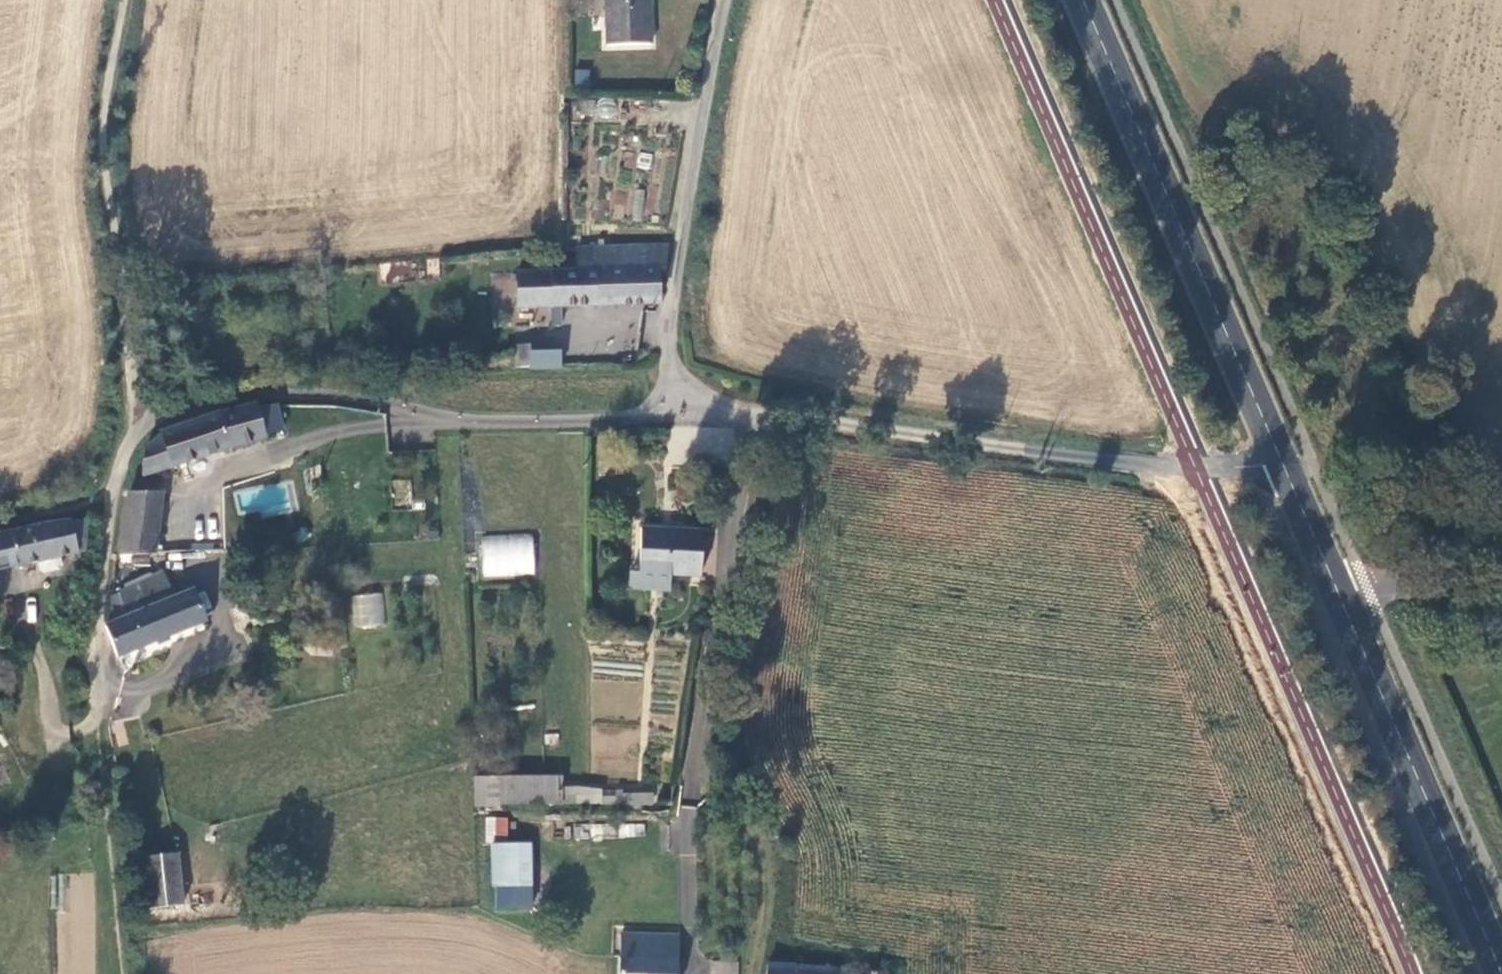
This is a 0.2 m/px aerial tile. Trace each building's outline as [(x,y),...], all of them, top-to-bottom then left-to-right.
[(607,46),(652,44),(650,0),(606,0),(607,46)] [(641,220),(644,189),(631,188),(629,219),(641,220)] [(518,273),(520,307),(640,303),(660,302),(659,270),(667,270),(668,244),(599,247),(598,269),(574,270),(518,273)] [(598,269),(599,247),(573,248),(574,270),(598,269)] [(480,274),(482,306),(484,332),(521,330),(520,307),(518,273),(480,274)] [(516,345),(517,369),(556,367),(561,367),(561,351),(531,351),(531,344),(516,345)] [(613,358),(614,367),(631,366),(629,356),(613,358)] [(144,475),(265,438),(264,433),(283,430),(278,405),(260,408),(259,405),(227,411),(160,433),(159,438),(147,447),(144,456),(144,475)] [(322,467),(312,468),(313,487),(322,486),(322,467)] [(162,494),(130,494),(119,555),(135,555),(150,554),(156,554),(162,494)] [(11,533),(18,566),(41,561),(62,556),(87,550),(90,538),(88,518),(24,529),(11,533)] [(704,531),(643,528),(640,573),(631,573),(630,589),(670,590),(670,574),(702,576),(704,531)] [(481,534),(480,576),(533,576),(534,535),(481,534)] [(43,570),(47,572),(62,569),(64,565),(62,556),(41,561),(43,570)] [(126,618),(119,621),(106,626),(118,657),(207,621),(195,590),(175,597),(165,573),(120,592),(121,596),(126,618)] [(353,626),(384,626),(384,594),(353,594),(353,626)] [(113,599),(119,621),(126,618),(121,596),(113,599)] [(562,776),(488,779),(488,803),(563,803),(563,787),(562,776)] [(578,787),(563,787),(563,803),(579,803),(578,787)] [(623,791),(602,790),(602,803),(623,803),(623,791)] [(495,885),(534,885),(533,843),(508,843),(507,816),(489,817),(489,845),(494,845),(495,885)] [(179,854),(172,855),(134,860),(140,910),(184,904),(179,854)] [(621,933),(619,956),(673,959),(675,936),(622,933),(621,933)] [(619,956),(619,973),(678,973),(678,959),(673,959),(619,956)] [(739,962),(713,961),(713,973),(738,973),(739,962)] [(767,965),(766,973),(873,973),(767,965)]
